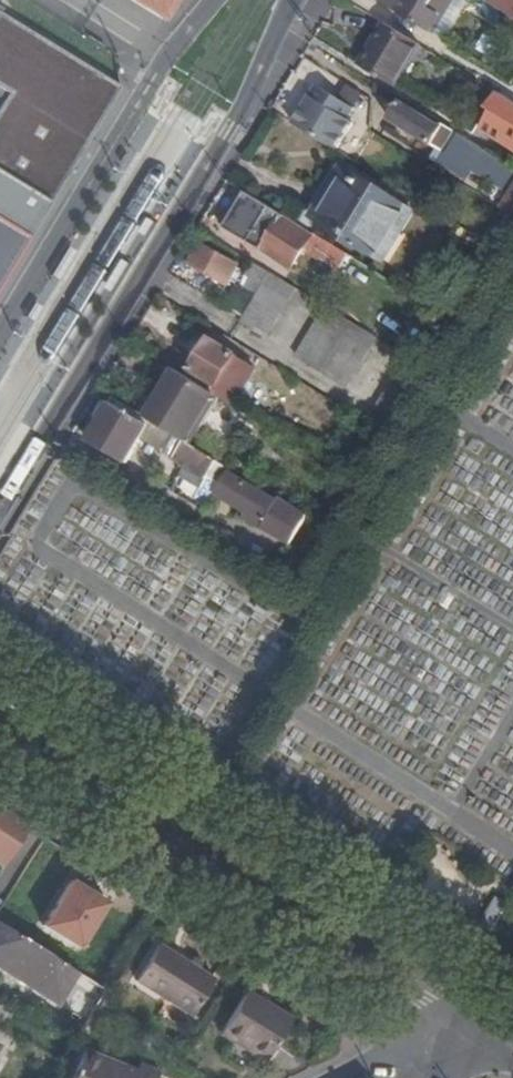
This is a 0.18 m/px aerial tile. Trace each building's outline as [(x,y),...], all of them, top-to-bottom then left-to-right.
[(156,23),(159,25),(162,19),(173,0),(119,0),(156,23)] [(393,17),(421,35),(432,17),(421,9),(426,0),(364,0),(393,17)] [(478,2),(512,24),(512,0),(479,0),(478,2)] [(115,88),(68,60),(0,19),(0,98),(5,101),(0,109),(0,277),(115,88)] [(502,31),(512,37),(512,25),(507,22),(502,31)] [(417,51),(380,28),(357,71),(393,93),(417,51)] [(356,108),(316,85),(293,124),(337,150),(352,124),(348,121),(356,108)] [(498,101),(494,98),(489,107),(493,110),(498,101)] [(498,101),(493,110),(479,135),(501,150),(504,145),(512,150),(512,110),(498,101)] [(476,164),(492,174),(496,166),(441,132),(440,134),(397,108),(386,124),(469,175),(476,164)] [(512,194),(512,177),(499,168),(492,180),(512,194)] [(310,221),(380,264),(408,220),(336,177),(310,221)] [(501,216),(512,223),(512,195),(501,216)] [(296,256),(333,278),(345,260),(241,197),(223,229),(261,253),(263,251),(289,268),(296,256)] [(501,216),(482,246),(502,259),(512,241),(512,223),(501,216)] [(187,268),(223,291),(235,270),(199,247),(187,268)] [(235,326),(261,342),(292,292),(251,267),(245,277),(251,281),(245,292),(253,297),(235,326)] [(293,360),(340,390),(371,340),(322,311),(293,360)] [(189,375),(191,376),(186,383),(214,399),(230,409),(251,377),(229,363),(232,359),(208,344),(189,375)] [(429,352),(421,364),(434,372),(441,360),(429,352)] [(186,383),(173,376),(143,422),(184,447),(214,399),(186,383)] [(178,483),(211,503),(214,498),(227,477),(229,474),(184,447),(143,422),(110,402),(84,447),(122,469),(137,446),(182,474),(178,483)] [(254,531),(287,551),(306,521),(272,500),(270,503),(227,477),(214,498),(218,501),(257,525),(254,531)] [(0,817),(0,868),(23,832),(0,817)] [(393,884),(385,879),(377,890),(386,895),(393,884)] [(67,886),(39,931),(75,953),(103,908),(67,886)] [(491,932),(464,914),(450,936),(478,953),(491,932)] [(51,1009),(71,979),(0,933),(0,976),(51,1009)] [(215,982),(160,947),(132,991),(186,1026),(215,982)] [(243,998),(238,1007),(256,1017),(261,1009),(243,998)] [(238,1007),(215,1046),(228,1053),(261,1072),(288,1026),(269,1014),(261,1009),(256,1017),(238,1007)] [(80,1057),(71,1077),(127,1077),(80,1057)]
